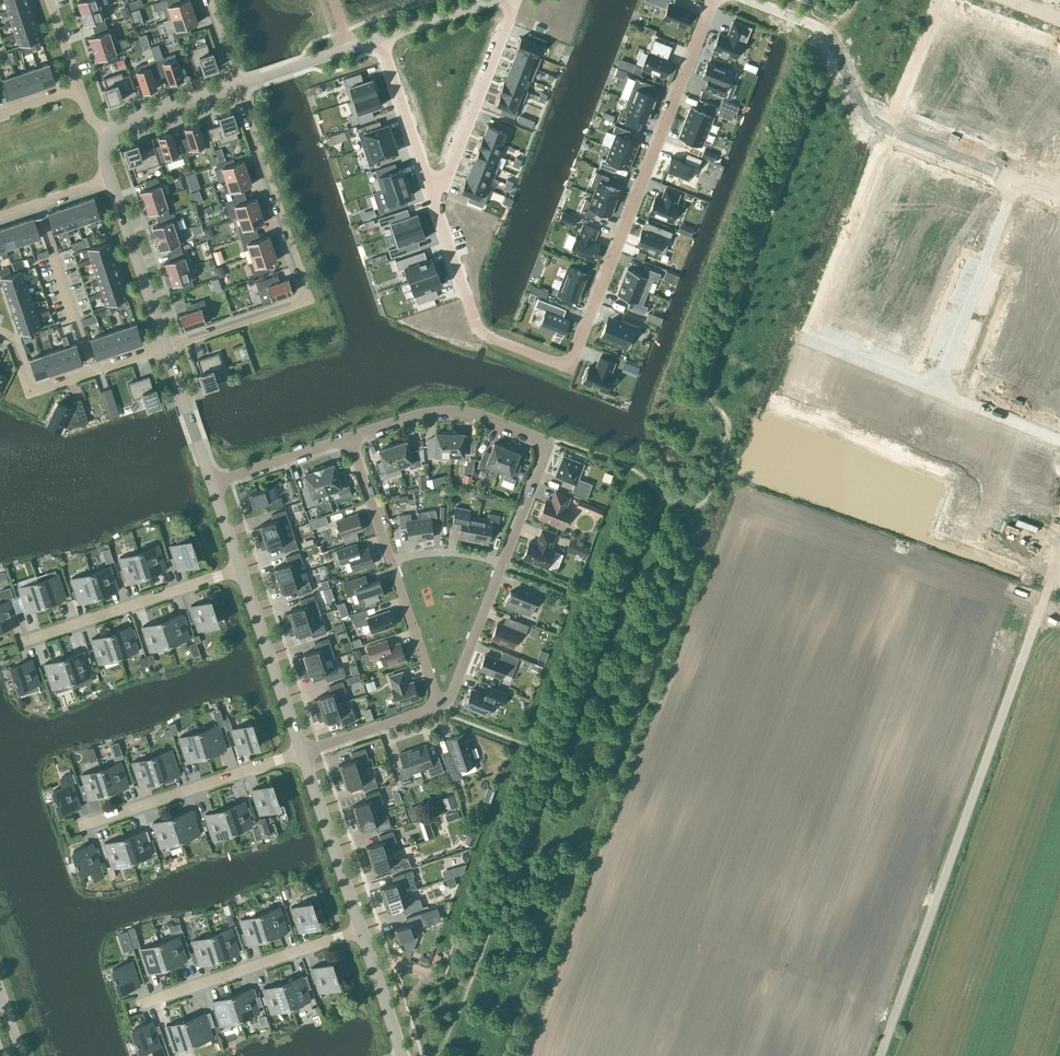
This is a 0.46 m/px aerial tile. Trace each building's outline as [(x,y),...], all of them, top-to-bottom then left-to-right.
[(4,1),(7,10),(1,12),(3,16),(9,14),(8,12),(29,5),(28,0),(8,0),(4,1)] [(77,1),(81,13),(104,5),(103,0),(81,0),(77,1)] [(172,18),(194,11),(192,5),(191,5),(190,0),(185,0),(170,5),(169,0),(163,0),(161,0),(166,13),(170,11),(172,18)] [(666,9),(663,18),(670,21),(669,23),(676,26),(677,23),(684,26),(690,12),(672,5),(674,0),(644,0),(666,9)] [(130,3),(131,10),(144,8),(143,1),(130,3)] [(9,14),(11,22),(5,24),(6,27),(12,25),(12,26),(13,25),(12,24),(33,16),(29,5),(8,12),(9,14)] [(108,17),(104,5),(81,13),(85,25),(91,22),(93,29),(106,24),(104,18),(108,17)] [(952,9),(945,27),(956,32),(963,14),(952,9)] [(196,17),(194,11),(172,18),(174,25),(170,26),(174,38),(187,34),(185,27),(198,23),(195,17),(196,17)] [(963,14),(956,32),(967,36),(974,18),(963,14)] [(15,33),(9,35),(3,37),(4,41),(16,37),(16,35),(37,28),(33,16),(12,24),(13,25),(12,26),(15,33)] [(974,18),(967,36),(978,41),(985,22),(974,18)] [(751,27),(733,20),(728,32),(729,32),(728,36),(719,33),(713,48),(720,51),(719,54),(727,57),(728,54),(736,57),(743,39),(746,40),(751,27)] [(985,22),(978,41),(989,45),(996,27),(985,22)] [(106,24),(93,29),(96,35),(89,37),(93,49),(116,41),(112,30),(113,30),(112,29),(108,31),(106,24)] [(996,27),(989,45),(999,49),(1007,31),(996,27)] [(41,39),(37,28),(16,35),(16,37),(19,46),(41,39)] [(516,48),(541,58),(538,57),(545,40),(533,35),(531,41),(521,37),(516,48)] [(148,36),(141,37),(144,51),(151,50),(148,36)] [(1019,36),(1012,54),(1023,58),(1030,40),(1019,36)] [(672,45),(655,38),(649,52),(648,51),(642,67),(665,75),(671,60),(664,57),(666,52),(666,53),(670,45),(671,46),(672,45)] [(1030,40),(1023,58),(1034,63),(1041,44),(1030,40)] [(116,41),(93,49),(97,60),(103,58),(105,64),(118,60),(116,54),(112,43),(116,41)] [(206,44),(197,47),(189,50),(195,67),(202,64),(205,72),(209,71),(214,69),(213,69),(218,68),(215,59),(213,54),(213,52),(210,53),(207,43),(206,43),(206,44)] [(1041,44),(1034,63),(1045,67),(1052,49),(1041,44)] [(513,60),(537,69),(541,58),(516,48),(516,49),(517,50),(513,60)] [(1045,67),(1056,71),(1059,60),(1059,52),(1052,49),(1045,67)] [(13,65),(20,62),(18,55),(11,58),(13,65)] [(168,60),(167,56),(155,60),(159,73),(166,71),(167,75),(170,84),(175,82),(175,83),(179,81),(183,79),(181,71),(179,66),(176,58),(168,60)] [(157,88),(154,80),(153,75),(159,73),(155,60),(143,64),(144,68),(136,71),(139,79),(139,80),(141,84),(144,93),(148,91),(152,90),(157,88)] [(509,71),(532,80),(537,69),(513,60),(509,71)] [(732,72),(707,62),(701,78),(707,80),(703,89),(722,96),(725,87),(726,88),(732,72)] [(55,83),(49,64),(37,68),(44,87),(55,83)] [(44,87),(37,68),(26,71),(33,90),(44,87)] [(26,71),(15,75),(21,94),(33,90),(26,71)] [(504,81),(503,82),(528,91),(523,89),(527,79),(532,81),(532,80),(509,71),(505,82),(504,81)] [(617,79),(626,81),(628,74),(619,72),(617,79)] [(121,73),(117,74),(104,78),(103,78),(106,87),(104,88),(104,90),(106,95),(109,104),(114,103),(118,101),(122,100),(120,92),(134,87),(130,74),(123,77),(121,73)] [(363,82),(360,73),(343,79),(350,101),(377,92),(372,79),(363,82)] [(21,94),(15,75),(3,79),(10,98),(21,94)] [(656,85),(636,78),(627,99),(652,109),(657,96),(652,95),(656,85)] [(499,93),(524,102),(528,91),(503,82),(499,93)] [(381,106),(377,92),(348,102),(352,115),(349,116),(351,125),(374,117),(371,109),(381,106)] [(500,113),(514,118),(521,102),(524,103),(524,102),(499,93),(500,93),(496,104),(502,107),(500,113)] [(652,109),(627,99),(623,111),(621,111),(617,120),(639,129),(642,120),(647,122),(652,109)] [(721,115),(723,109),(704,102),(702,108),(721,115)] [(714,116),(690,107),(684,122),(708,131),(714,116)] [(222,124),(213,127),(208,129),(212,141),(219,139),(220,143),(238,138),(239,138),(235,129),(238,128),(237,126),(236,121),(233,112),(228,113),(224,115),(219,116),(222,124)] [(392,138),(388,125),(381,127),(379,121),(356,128),(363,148),(392,138)] [(482,135),(504,144),(502,143),(506,132),(509,133),(511,127),(499,122),(496,128),(488,125),(484,136),(482,135)] [(708,131),(684,122),(678,137),(702,146),(708,131)] [(187,136),(189,141),(182,143),(187,156),(199,152),(198,148),(205,145),(203,137),(201,132),(198,124),(194,125),(189,126),(189,127),(185,128),(188,136),(187,136)] [(630,131),(615,125),(612,133),(615,134),(611,147),(634,156),(639,143),(627,139),(630,131)] [(187,156),(182,143),(176,145),(175,141),(174,141),(172,132),(167,134),(163,135),(158,137),(161,145),(162,150),(163,150),(167,162),(187,156)] [(478,147),(500,155),(504,144),(482,135),(478,147)] [(393,160),(390,153),(397,151),(392,138),(363,148),(370,168),(393,160)] [(128,147),(124,148),(127,157),(128,162),(129,162),(129,164),(132,163),(135,173),(136,173),(135,172),(160,164),(154,147),(140,152),(137,144),(133,145),(128,146),(128,147)] [(475,158),(498,167),(502,168),(506,158),(500,156),(500,155),(478,147),(479,148),(475,158)] [(634,156),(611,147),(606,159),(602,158),(599,166),(614,172),(617,164),(629,169),(634,156)] [(702,158),(687,153),(684,161),(671,156),(665,170),(688,179),(694,165),(699,167),(702,158)] [(470,169),(494,178),(498,167),(475,158),(470,169)] [(224,172),(226,179),(248,172),(246,166),(244,160),(231,164),(230,159),(216,164),(220,174),(224,172)] [(709,173),(718,177),(723,165),(714,162),(709,173)] [(394,164),(376,170),(382,190),(407,182),(402,168),(396,170),(394,164)] [(465,180),(489,190),(490,189),(487,188),(490,182),(492,183),(494,178),(470,169),(466,180),(465,179),(465,180)] [(188,175),(196,205),(205,203),(196,172),(188,175)] [(224,187),(228,199),(241,195),(239,188),(252,184),(250,178),(248,172),(226,179),(228,186),(224,187)] [(608,179),(595,174),(590,186),(596,189),(594,194),(615,203),(620,190),(605,184),(608,179)] [(145,182),(147,189),(141,191),(145,202),(164,196),(160,184),(158,178),(145,182)] [(468,201),(483,207),(489,190),(465,180),(460,191),(470,195),(468,201)] [(382,190),(374,193),(380,213),(405,204),(403,198),(411,195),(407,182),(382,190)] [(680,193),(666,187),(661,198),(655,196),(649,211),(672,220),(678,205),(675,204),(680,193)] [(615,203),(594,194),(592,200),(585,197),(580,210),(593,215),(595,210),(610,216),(615,203)] [(236,210),(238,217),(260,210),(258,204),(256,198),(243,202),(241,195),(228,199),(232,212),(236,210)] [(164,196),(145,202),(148,214),(155,212),(157,218),(170,214),(168,207),(167,207),(164,196)] [(94,198),(82,201),(89,221),(88,221),(91,227),(96,225),(94,219),(100,217),(94,198)] [(82,201),(71,205),(77,224),(88,221),(89,221),(82,201)] [(77,224),(71,205),(60,209),(66,228),(77,224)] [(66,228),(60,209),(48,213),(55,232),(66,228)] [(420,225),(416,214),(418,214),(417,213),(408,216),(405,209),(377,218),(380,226),(389,223),(393,235),(421,225),(420,225)] [(237,225),(241,237),(254,233),(251,226),(264,222),(262,216),(260,210),(238,217),(241,223),(237,225)] [(361,214),(363,220),(373,216),(371,210),(361,214)] [(577,217),(563,212),(560,220),(574,225),(577,217)] [(170,214),(157,218),(159,224),(153,226),(157,238),(180,230),(176,219),(172,220),(170,214)] [(874,215),(870,226),(889,233),(894,222),(874,215)] [(34,218),(22,222),(29,241),(40,237),(34,218)] [(29,241),(22,222),(11,225),(17,244),(29,241)] [(670,232),(648,224),(645,230),(642,229),(635,246),(655,254),(657,250),(662,252),(670,232)] [(11,225),(0,229),(0,230),(6,248),(17,244),(11,225)] [(419,248),(416,241),(425,237),(424,237),(420,226),(421,225),(393,235),(397,246),(388,249),(391,257),(419,248)] [(596,230),(582,225),(578,236),(575,235),(569,250),(592,260),(598,244),(591,242),(593,238),(596,230)] [(202,226),(192,229),(195,237),(205,233),(202,226)] [(692,238),(695,230),(683,226),(681,234),(692,238)] [(870,226),(865,237),(885,244),(889,233),(870,226)] [(6,248),(0,230),(0,250),(3,258),(9,256),(6,248)] [(180,230),(157,238),(160,250),(167,247),(169,254),(182,249),(180,243),(184,242),(183,241),(180,230)] [(249,248),(251,255),(273,247),(271,242),(269,235),(256,240),(254,233),(241,237),(245,249),(249,248)] [(865,237),(861,248),(880,256),(885,244),(865,237)] [(941,241),(937,252),(956,259),(961,248),(941,241)] [(90,259),(84,261),(78,263),(79,266),(92,262),(91,260),(113,253),(109,242),(87,249),(90,259)] [(275,253),(273,247),(251,255),(253,261),(249,263),(253,275),(266,271),(264,264),(277,260),(275,253)] [(861,248),(857,259),(876,267),(880,256),(861,248)] [(182,249),(169,254),(171,260),(165,262),(168,274),(191,266),(188,267),(184,256),(182,249)] [(222,252),(215,254),(219,266),(226,264),(222,252)] [(424,252),(395,261),(398,270),(405,268),(409,281),(436,272),(432,259),(427,260),(424,252)] [(937,252),(933,263),(952,271),(956,259),(937,252)] [(116,265),(113,253),(91,260),(92,262),(95,272),(116,265)] [(373,258),(375,263),(385,259),(383,254),(373,258)] [(644,271),(631,265),(626,278),(651,288),(656,275),(661,277),(664,270),(647,263),(644,271)] [(933,263),(928,274),(948,282),(952,271),(933,263)] [(116,265),(95,272),(98,281),(92,283),(93,286),(99,284),(99,285),(99,283),(120,276),(116,265)] [(8,266),(0,269),(0,274),(1,276),(10,273),(8,266)] [(191,266),(168,274),(172,285),(179,283),(181,289),(193,285),(191,279),(195,278),(195,277),(191,266)] [(587,274),(569,267),(558,294),(577,302),(587,274)] [(22,271),(0,278),(4,290),(25,282),(26,284),(39,280),(37,276),(25,280),(22,271)] [(441,285),(437,271),(436,272),(410,280),(418,304),(436,298),(433,288),(441,285)] [(664,277),(670,280),(673,273),(666,271),(664,277)] [(852,271),(848,282),(867,289),(872,278),(852,271)] [(928,274),(924,286),(943,293),(948,282),(928,274)] [(102,292),(96,294),(89,296),(91,300),(103,296),(103,294),(124,287),(120,276),(99,283),(99,285),(102,292)] [(260,281),(256,282),(263,302),(271,299),(280,296),(280,297),(285,295),(293,292),(291,288),(292,287),(290,283),(288,279),(280,281),(276,283),(273,276),(269,278),(266,279),(260,281)] [(1021,277),(1017,288),(1036,295),(1040,284),(1021,277)] [(651,288),(626,278),(621,291),(634,297),(631,304),(648,311),(651,303),(646,301),(651,288)] [(215,294),(223,291),(220,280),(211,283),(215,294)] [(29,294),(26,284),(25,282),(4,290),(8,301),(29,294)] [(848,282),(844,293),(863,301),(867,289),(848,282)] [(128,299),(124,287),(103,294),(103,296),(106,306),(128,299)] [(1017,288),(1013,299),(1032,306),(1036,295),(1017,288)] [(844,293),(839,304),(858,312),(863,301),(844,293)] [(32,303),(29,294),(8,301),(12,312),(33,305),(34,307),(34,306),(40,304),(38,301),(32,303)] [(919,297),(915,308),(934,316),(939,304),(919,297)] [(570,319),(563,316),(566,309),(538,298),(535,306),(545,310),(539,327),(563,336),(570,319)] [(1013,299),(1009,310),(1028,317),(1032,306),(1013,299)] [(127,307),(125,300),(116,303),(118,310),(127,307)] [(207,312),(203,300),(190,304),(193,311),(180,315),(181,319),(181,320),(183,324),(184,328),(193,326),(198,324),(197,324),(206,321),(203,313),(207,312)] [(839,304),(835,316),(854,323),(858,312),(839,304)] [(36,314),(34,307),(33,305),(12,312),(15,323),(37,316),(37,318),(38,318),(50,314),(49,310),(36,314)] [(915,308),(911,319),(930,327),(934,316),(915,308)] [(1009,310),(1005,321),(1024,328),(1028,317),(1009,310)] [(608,315),(598,339),(626,349),(634,327),(637,328),(640,319),(624,313),(621,320),(608,315)] [(646,319),(653,322),(655,316),(648,313),(646,319)] [(41,328),(38,318),(37,318),(37,316),(15,323),(19,335),(41,328)] [(911,319),(906,331),(926,338),(930,327),(911,319)] [(142,343),(136,323),(124,327),(131,346),(142,343)] [(124,327),(113,331),(120,350),(131,346),(124,327)] [(113,331),(102,335),(108,354),(120,350),(113,331)] [(906,331),(902,342),(921,349),(926,338),(906,331)] [(1001,333),(997,344),(1016,351),(1020,340),(1001,333)] [(108,354),(102,335),(90,339),(97,358),(108,354)] [(63,342),(63,343),(64,347),(71,367),(82,363),(76,344),(69,346),(68,341),(63,342)] [(997,344),(993,355),(1012,362),(1016,351),(997,344)] [(71,367),(64,347),(53,351),(59,370),(71,367)] [(250,358),(247,348),(239,350),(242,361),(250,358)] [(53,351),(42,355),(48,374),(59,370),(53,351)] [(218,353),(210,356),(198,360),(197,359),(201,372),(199,373),(200,375),(200,376),(201,380),(205,389),(207,388),(207,389),(216,386),(216,385),(218,385),(214,372),(224,369),(218,353)] [(48,374),(42,355),(30,359),(37,378),(48,374)] [(993,355),(989,366),(1008,373),(1012,362),(993,355)] [(615,362),(600,356),(596,369),(589,366),(587,370),(586,370),(583,378),(584,378),(582,382),(607,392),(613,376),(610,374),(615,362)] [(625,374),(640,376),(642,366),(626,364),(625,374)] [(989,366),(985,377),(1004,384),(1008,373),(989,366)] [(149,376),(139,379),(128,383),(133,399),(143,396),(148,408),(150,408),(159,405),(159,404),(161,404),(158,394),(156,390),(155,388),(153,388),(149,375),(148,375),(149,376)] [(113,402),(109,389),(101,392),(107,408),(111,406),(113,402)] [(59,402),(53,413),(49,422),(60,428),(63,424),(68,427),(68,428),(89,422),(88,421),(81,400),(74,402),(75,407),(71,408),(59,402)] [(436,455),(449,455),(450,431),(450,432),(440,431),(440,433),(436,433),(436,440),(427,440),(429,457),(436,457),(436,455)] [(450,431),(449,455),(463,455),(463,452),(471,452),(471,440),(464,440),(464,433),(459,433),(459,432),(450,432),(450,431)] [(406,441),(392,445),(400,466),(408,463),(410,469),(422,465),(417,449),(410,452),(406,441)] [(491,466),(498,469),(507,448),(494,443),(489,455),(483,453),(477,468),(489,473),(491,466)] [(391,469),(400,466),(392,445),(379,450),(383,461),(376,463),(381,479),(393,475),(391,469)] [(519,453),(507,448),(498,469),(506,472),(503,478),(514,483),(520,467),(515,465),(519,453)] [(578,478),(583,464),(563,456),(555,476),(575,484),(571,492),(587,498),(592,484),(578,478)] [(325,465),(318,467),(326,491),(335,489),(340,496),(343,495),(343,497),(352,495),(344,473),(337,475),(333,465),(326,467),(325,465)] [(318,494),(326,491),(318,467),(312,469),(312,472),(305,474),(310,489),(303,492),(307,507),(318,503),(318,494)] [(473,475),(463,473),(461,486),(471,487),(473,475)] [(429,491),(448,485),(445,476),(427,482),(429,491)] [(297,491),(292,478),(286,481),(290,494),(297,491)] [(251,506),(252,507),(267,502),(270,509),(284,504),(281,496),(271,499),(267,488),(257,491),(256,486),(255,486),(255,488),(248,490),(253,506),(251,506)] [(539,517),(564,527),(571,509),(566,507),(570,496),(555,490),(551,502),(546,500),(539,517)] [(604,509),(579,500),(576,506),(601,516),(604,509)] [(473,540),(478,518),(469,516),(470,509),(456,507),(452,523),(461,524),(459,537),(473,540)] [(255,528),(258,539),(286,530),(284,523),(289,520),(285,509),(272,514),(274,520),(259,525),(260,527),(255,528)] [(418,519),(421,539),(433,537),(431,523),(437,522),(436,509),(429,510),(430,518),(418,519)] [(421,539),(418,519),(411,520),(410,513),(399,515),(401,528),(407,527),(409,540),(421,539)] [(478,518),(473,540),(488,543),(490,530),(497,531),(500,515),(488,513),(487,519),(478,518)] [(337,520),(342,536),(362,529),(357,514),(337,520)] [(312,529),(328,523),(326,515),(309,521),(312,529)] [(288,536),(286,530),(258,539),(262,549),(267,548),(267,549),(282,545),(284,552),(298,547),(294,536),(288,536)] [(523,558),(531,561),(532,564),(537,566),(539,564),(547,567),(554,550),(550,549),(555,536),(542,530),(537,544),(530,541),(523,558)] [(171,544),(179,570),(180,570),(179,568),(198,562),(190,540),(172,546),(171,544)] [(589,548),(570,540),(566,550),(585,557),(589,548)] [(139,552),(146,574),(164,568),(165,570),(157,544),(156,545),(157,546),(139,552)] [(350,561),(353,570),(373,563),(368,548),(354,553),(351,545),(337,550),(342,564),(350,561)] [(269,571),(273,582),(300,573),(298,566),(303,563),(299,551),(286,556),(288,563),(274,568),(274,570),(269,571)] [(146,574),(139,552),(121,558),(120,556),(120,557),(128,583),(129,582),(128,580),(146,574)] [(91,573),(98,595),(116,589),(117,591),(109,565),(108,565),(109,567),(91,573)] [(37,576),(46,603),(64,597),(64,599),(65,599),(55,570),(37,576)] [(5,572),(0,574),(0,583),(1,586),(9,583),(5,572)] [(98,595),(91,573),(73,579),(72,577),(71,577),(80,603),(81,603),(80,601),(98,595)] [(302,579),(300,573),(273,582),(276,592),(281,591),(282,592),(296,588),(299,595),(312,590),(309,579),(302,579)] [(379,580),(368,584),(365,575),(343,583),(347,594),(356,591),(360,603),(384,595),(379,580)] [(46,603),(37,576),(36,576),(38,582),(21,587),(20,585),(19,586),(28,611),(29,611),(28,609),(46,603)] [(520,584),(516,593),(510,591),(505,604),(530,614),(535,601),(538,603),(542,593),(520,584)] [(9,586),(0,589),(0,598),(1,600),(0,601),(0,630),(20,623),(12,597),(13,597),(9,586)] [(287,625),(311,617),(321,614),(314,594),(300,599),(302,606),(288,611),(289,613),(284,614),(287,625)] [(210,600),(192,607),(192,605),(191,605),(200,633),(201,633),(200,631),(219,624),(210,600)] [(379,631),(381,632),(387,630),(388,628),(387,627),(394,625),(389,610),(369,617),(366,609),(351,614),(356,627),(369,622),(372,632),(378,630),(379,631)] [(162,621),(169,643),(187,637),(188,639),(189,639),(180,613),(179,613),(180,615),(162,621)] [(311,617),(287,625),(291,636),(296,634),(296,635),(310,631),(313,637),(326,632),(323,623),(313,624),(311,617)] [(517,620),(513,629),(498,622),(491,639),(513,647),(519,632),(525,634),(529,625),(517,620)] [(169,643),(162,621),(144,627),(143,625),(151,651),(152,651),(151,649),(169,643)] [(111,634),(118,656),(136,650),(137,652),(138,651),(129,625),(128,626),(129,628),(111,634)] [(118,656),(111,634),(93,640),(92,638),(100,664),(101,664),(100,662),(118,656)] [(301,668),(325,660),(335,657),(328,637),(314,642),(317,649),(302,654),(303,656),(298,657),(301,668)] [(400,642),(390,646),(387,639),(366,646),(371,659),(381,656),(384,666),(406,659),(400,642)] [(82,652),(64,658),(72,680),(74,687),(92,680),(82,650),(81,651),(82,652)] [(501,678),(503,672),(512,675),(519,658),(503,651),(499,659),(485,654),(479,669),(487,672),(486,674),(493,676),(494,675),(501,678)] [(538,656),(541,664),(548,661),(544,653),(538,656)] [(54,686),(72,680),(64,658),(46,664),(46,662),(45,663),(54,689),(54,688),(54,686)] [(30,659),(29,659),(30,661),(11,667),(21,695),(39,689),(40,691),(41,691),(30,659)] [(325,660),(301,668),(305,679),(310,677),(310,678),(325,674),(327,681),(341,676),(338,666),(327,667),(325,660)] [(397,705),(418,697),(413,682),(407,684),(403,671),(389,676),(393,689),(392,689),(397,705)] [(316,711),(339,703),(337,697),(346,691),(343,680),(329,685),(331,692),(317,697),(317,699),(312,700),(316,711)] [(501,706),(506,693),(488,687),(485,694),(471,689),(465,705),(490,713),(494,703),(501,706)] [(343,702),(339,703),(316,711),(319,722),(324,720),(325,721),(339,717),(342,725),(356,720),(351,706),(345,708),(343,702)] [(220,725),(223,724),(218,708),(213,710),(216,719),(218,718),(220,725)] [(241,751),(259,745),(252,723),(233,729),(233,728),(232,728),(241,754),(241,753),(241,751)] [(199,732),(206,754),(224,748),(225,750),(217,724),(216,724),(217,726),(199,732)] [(206,754),(199,732),(181,738),(180,736),(188,762),(189,762),(188,760),(206,754)] [(468,740),(465,741),(462,734),(447,739),(453,758),(445,760),(452,781),(462,778),(459,769),(476,763),(468,740)] [(115,759),(122,756),(118,742),(110,745),(115,759)] [(426,744),(413,748),(420,770),(427,767),(430,776),(443,771),(438,757),(431,759),(426,744)] [(342,777),(366,769),(363,762),(369,759),(365,747),(351,752),(353,759),(338,764),(342,777)] [(152,757),(159,779),(177,773),(178,775),(179,774),(170,748),(169,749),(170,751),(152,757)] [(412,772),(420,770),(413,748),(400,753),(405,768),(397,771),(402,785),(415,781),(412,772)] [(159,779),(152,757),(134,763),(134,761),(133,761),(141,787),(142,786),(142,785),(159,779)] [(101,769),(108,791),(126,785),(127,787),(128,787),(119,761),(118,761),(119,763),(101,769)] [(108,791),(101,769),(83,775),(83,773),(82,773),(91,799),(91,797),(108,791)] [(366,769),(342,777),(346,789),(362,784),(364,790),(378,785),(374,775),(368,775),(366,769)] [(53,790),(60,812),(78,806),(79,808),(79,807),(68,772),(67,773),(68,775),(61,777),(64,786),(53,790)] [(252,788),(261,814),(262,814),(261,812),(279,806),(272,784),(254,790),(253,788),(252,788)] [(356,818),(379,810),(376,798),(381,796),(379,789),(365,794),(367,800),(352,806),(356,818)] [(457,803),(451,791),(439,797),(445,809),(457,803)] [(225,809),(232,831),(250,825),(250,827),(251,827),(243,801),(242,801),(242,803),(225,809)] [(172,817),(180,839),(197,833),(198,835),(199,835),(190,809),(189,809),(190,811),(172,817)] [(232,831),(225,809),(207,815),(206,813),(205,813),(214,839),(215,839),(214,837),(232,831)] [(379,810),(356,818),(360,830),(375,825),(378,831),(391,826),(389,819),(383,821),(379,810)] [(445,814),(448,821),(459,817),(457,810),(445,814)] [(180,839),(172,817),(154,823),(154,821),(153,821),(162,847),(162,845),(168,843),(170,849),(182,845),(180,839)] [(426,838),(433,835),(427,819),(420,821),(426,838)] [(256,839),(262,837),(258,826),(253,828),(256,839)] [(124,838),(131,860),(149,854),(150,856),(151,856),(142,830),(141,830),(142,832),(124,838)] [(369,859),(393,851),(391,844),(396,841),(393,830),(379,835),(381,841),(365,847),(369,859)] [(477,833),(470,830),(465,843),(472,846),(477,833)] [(131,860),(124,838),(106,844),(106,842),(105,842),(114,868),(114,866),(131,860)] [(103,877),(91,842),(90,842),(91,844),(73,850),(80,872),(92,868),(95,877),(101,875),(102,877),(103,877)] [(393,851),(369,859),(374,871),(389,866),(391,872),(411,866),(408,857),(395,857),(393,851)] [(462,873),(465,864),(442,871),(444,878),(462,873)] [(383,900),(407,892),(417,888),(412,875),(414,874),(412,869),(393,876),(395,882),(379,888),(383,900)] [(407,892),(383,900),(387,912),(403,907),(405,913),(423,907),(420,898),(409,898),(407,892)] [(300,930),(318,924),(311,902),(293,908),(292,906),(300,932),(301,932),(300,930)] [(260,914),(267,936),(285,930),(286,932),(278,906),(277,906),(278,908),(260,914)] [(437,907),(406,917),(408,924),(393,929),(394,929),(400,945),(412,949),(411,951),(412,951),(418,937),(414,928),(437,920),(440,919),(439,913),(437,907)] [(267,936),(260,914),(242,920),(241,918),(249,944),(250,944),(249,942),(267,936)] [(229,929),(212,935),(219,957),(237,951),(237,953),(238,953),(229,927),(229,929)] [(177,937),(159,943),(167,965),(184,959),(185,961),(186,961),(177,935),(176,935),(177,937)] [(201,963),(219,957),(212,935),(194,941),(193,939),(192,939),(201,965),(202,965),(201,963)] [(149,971),(167,965),(159,943),(141,949),(141,947),(140,947),(149,973),(149,971)] [(450,953),(456,955),(459,946),(454,943),(450,953)] [(139,986),(130,960),(130,962),(112,968),(120,990),(138,984),(138,986),(139,986)] [(339,984),(331,962),(313,968),(312,966),(312,967),(320,993),(321,992),(320,990),(339,984)] [(301,977),(283,983),(290,1005),(308,999),(309,1001),(301,975),(300,975),(301,977)] [(272,1011),(290,1005),(283,983),(265,989),(264,987),(272,1013),(273,1013),(272,1011)] [(250,990),(232,995),(239,1017),(257,1012),(258,1013),(250,987),(249,988),(250,990)] [(221,1023),(239,1017),(232,995),(214,1001),(213,999),(213,1000),(221,1026),(222,1025),(221,1023)] [(203,1014),(185,1020),(192,1042),(210,1036),(211,1038),(212,1038),(203,1012),(202,1012),(203,1014)] [(132,1029),(140,1051),(151,1047),(154,1055),(165,1055),(161,1043),(158,1043),(151,1020),(150,1021),(151,1023),(132,1029)] [(175,1048),(192,1042),(185,1020),(167,1026),(167,1024),(166,1024),(167,1027),(162,1029),(164,1035),(169,1033),(174,1050),(175,1050),(175,1048)]
